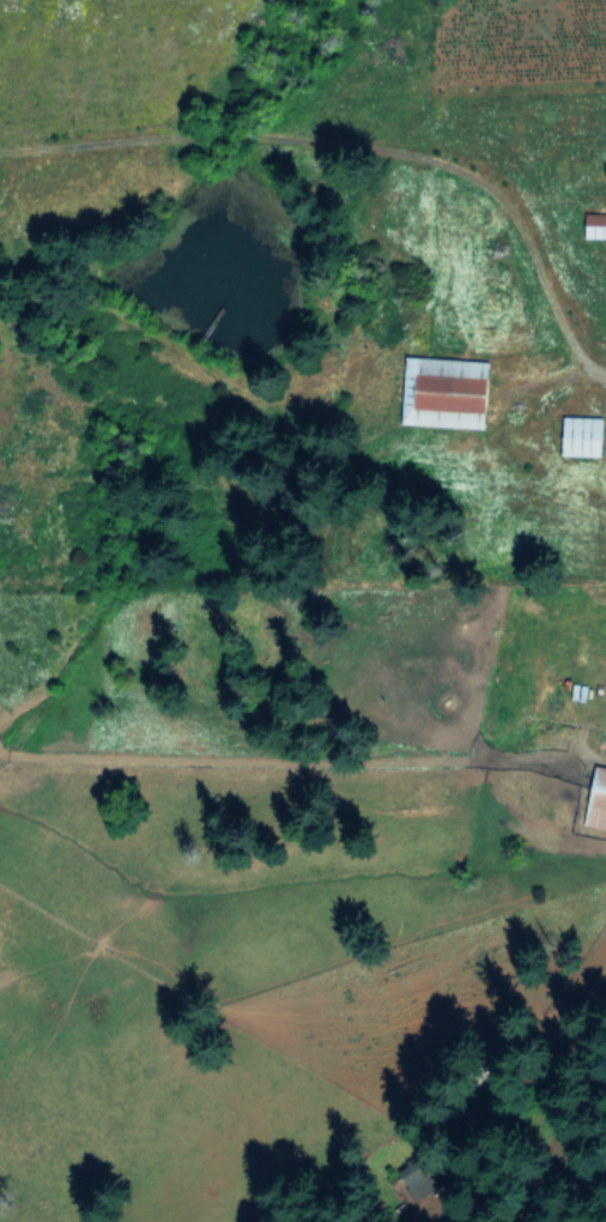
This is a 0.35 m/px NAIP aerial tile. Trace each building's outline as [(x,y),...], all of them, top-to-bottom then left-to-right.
[(587,212),(587,237),(605,237),(605,212),(587,212)] [(491,359),(405,356),(403,423),(488,426),(491,359)] [(604,416),(564,415),(563,454),(603,455),(604,416)] [(597,763),(586,824),(605,828),(605,765),(597,763)]
